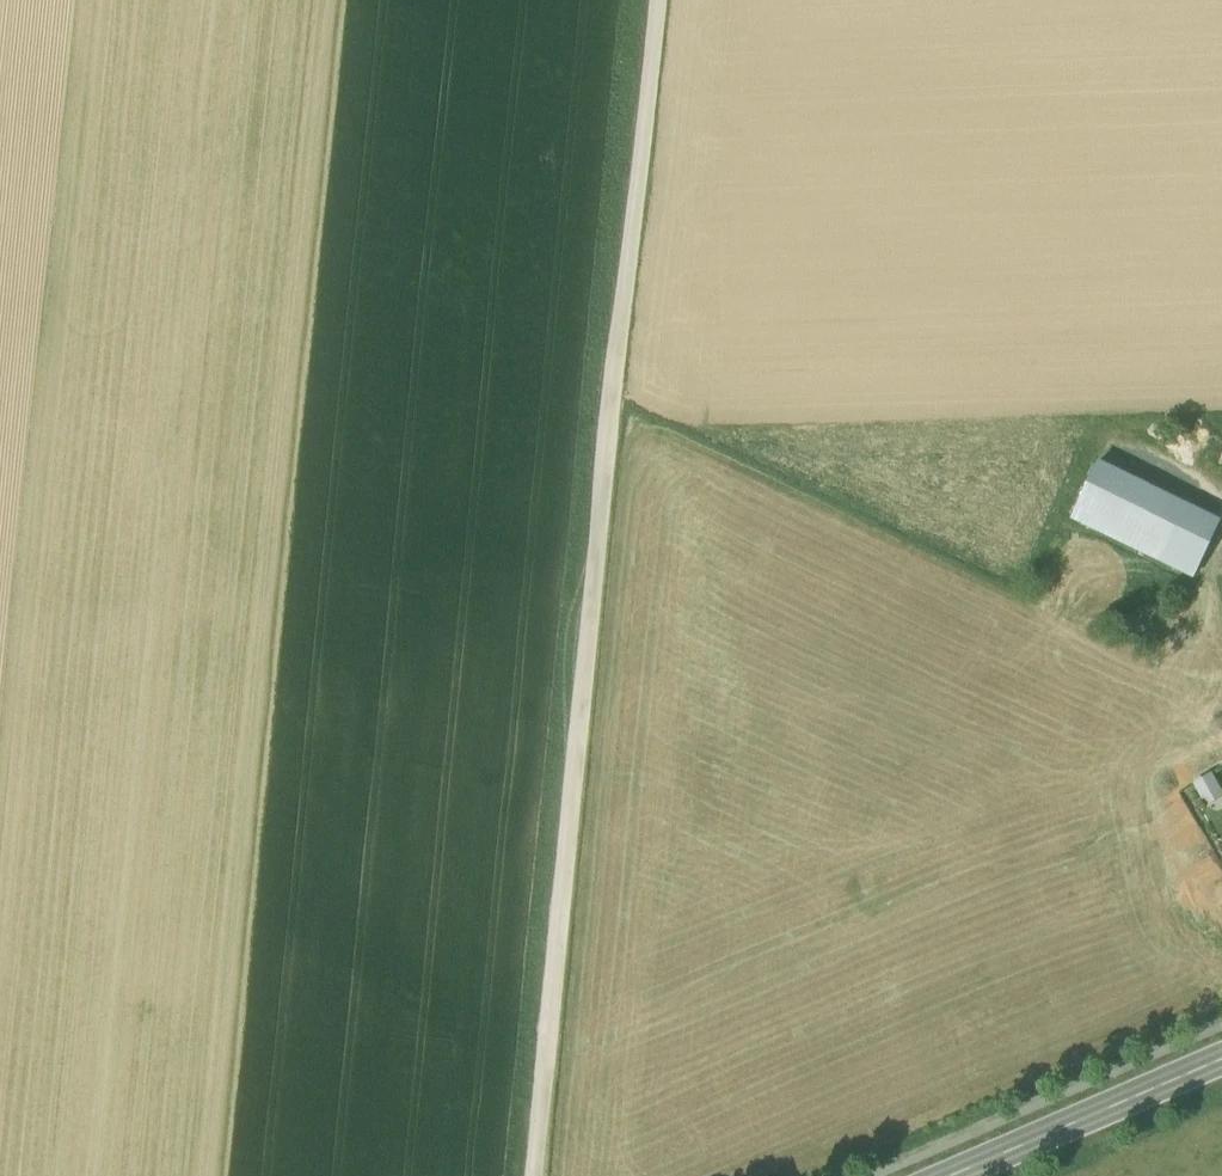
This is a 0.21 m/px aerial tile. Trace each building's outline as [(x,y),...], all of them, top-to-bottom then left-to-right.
[(1133,479),(1117,514),(1205,557),(1221,524),(1221,523),(1133,479)] [(1205,557),(1117,514),(1107,533),(1196,576),(1205,557)] [(1204,798),(1221,789),(1211,770),(1193,779),(1204,798)] [(1221,822),(1221,793),(1199,806),(1212,828),(1221,822)]
